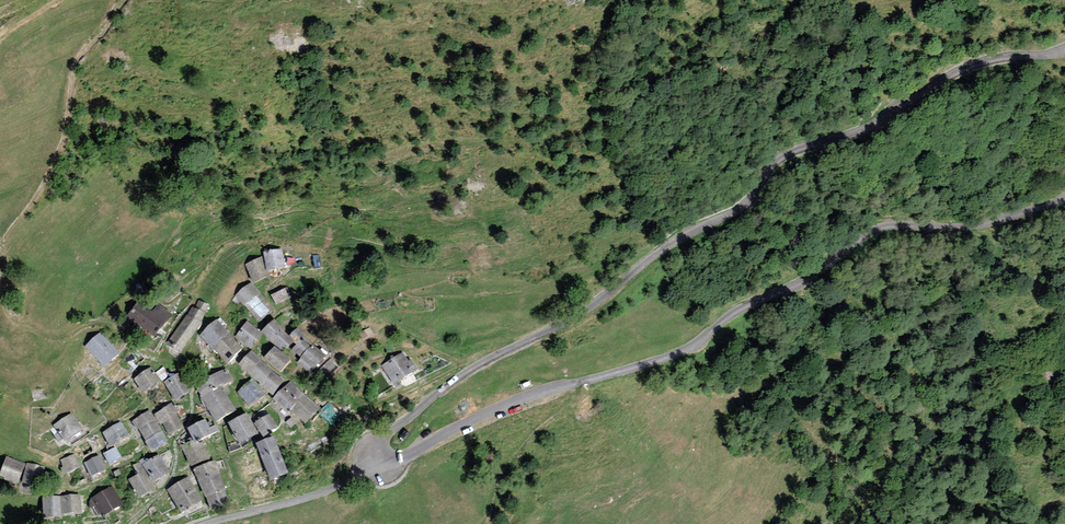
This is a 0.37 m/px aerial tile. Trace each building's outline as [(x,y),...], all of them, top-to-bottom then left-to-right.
[(282,250),(264,252),(267,269),(284,267),(282,250)] [(261,258),(246,265),(254,282),(269,275),(261,258)] [(259,292),(252,283),(237,296),(244,305),(259,292)] [(291,296),(287,287),(272,295),(277,304),(291,296)] [(273,308),(259,292),(244,305),(258,321),(273,308)] [(188,315),(187,314),(167,344),(180,352),(201,322),(208,305),(199,301),(195,308),(193,307),(188,315)] [(153,312),(138,302),(128,317),(155,336),(170,314),(158,306),(153,312)] [(293,340),(275,320),(263,331),(282,351),(293,340)] [(228,333),(216,321),(201,335),(213,347),(228,333)] [(262,333),(247,322),(236,336),(250,347),(262,333)] [(374,335),(370,327),(360,333),(364,340),(374,335)] [(306,336),(298,329),(290,335),(298,344),(293,349),(314,368),(325,355),(313,345),(304,338),(306,336)] [(100,333),(86,346),(105,366),(119,353),(100,333)] [(242,348),(228,333),(213,347),(227,362),(242,348)] [(290,359),(275,346),(264,358),(280,371),(290,359)] [(139,357),(132,351),(122,364),(129,370),(139,357)] [(261,360),(252,351),(240,363),(249,372),(261,360)] [(408,362),(402,353),(383,366),(394,383),(417,369),(411,360),(408,362)] [(282,381),(261,360),(249,372),(271,393),(282,381)] [(169,375),(163,367),(156,372),(162,380),(169,375)] [(159,380),(151,368),(134,379),(142,391),(159,380)] [(233,379),(227,368),(196,385),(201,394),(223,383),(224,385),(233,379)] [(191,389),(179,372),(164,382),(176,399),(191,389)] [(264,393),(252,380),(238,392),(250,405),(264,393)] [(318,408),(290,381),(273,398),(288,412),(291,409),(305,422),(318,408)] [(234,409),(220,387),(202,398),(216,420),(234,409)] [(341,412),(329,402),(319,414),(332,424),(341,412)] [(177,413),(171,404),(155,414),(161,423),(163,422),(177,413)] [(154,419),(150,411),(134,420),(139,428),(154,419)] [(183,426),(177,413),(163,422),(168,434),(183,426)] [(257,432),(247,413),(229,423),(239,442),(257,432)] [(82,429),(72,414),(54,425),(64,440),(82,429)] [(277,426),(269,414),(255,423),(263,436),(277,426)] [(296,423),(291,418),(286,422),(290,427),(296,423)] [(161,430),(154,419),(139,428),(145,439),(161,430)] [(209,428),(206,420),(188,428),(194,440),(195,441),(200,439),(218,430),(216,425),(209,428)] [(128,434),(121,422),(103,433),(110,445),(128,434)] [(167,439),(161,430),(145,439),(151,448),(167,439)] [(288,472),(274,437),(257,444),(270,478),(288,472)] [(209,457),(200,439),(195,441),(194,440),(182,446),(191,465),(209,457)] [(121,457),(116,447),(104,453),(109,463),(121,457)] [(80,466),(74,454),(61,460),(67,472),(80,466)] [(169,472),(159,455),(144,464),(154,481),(169,472)] [(99,456),(85,463),(91,475),(105,469),(99,456)] [(6,457),(0,474),(0,475),(18,482),(24,464),(6,457)] [(224,488),(215,461),(195,469),(206,495),(210,507),(228,501),(224,488)] [(154,488),(140,462),(133,465),(138,474),(129,479),(139,496),(154,488)] [(44,468),(27,464),(20,491),(37,495),(44,468)] [(201,499),(188,478),(168,490),(181,511),(201,499)] [(122,504),(112,486),(92,499),(102,516),(122,504)] [(81,512),(80,495),(61,496),(62,513),(81,512)] [(61,516),(60,496),(43,497),(44,517),(61,516)]
